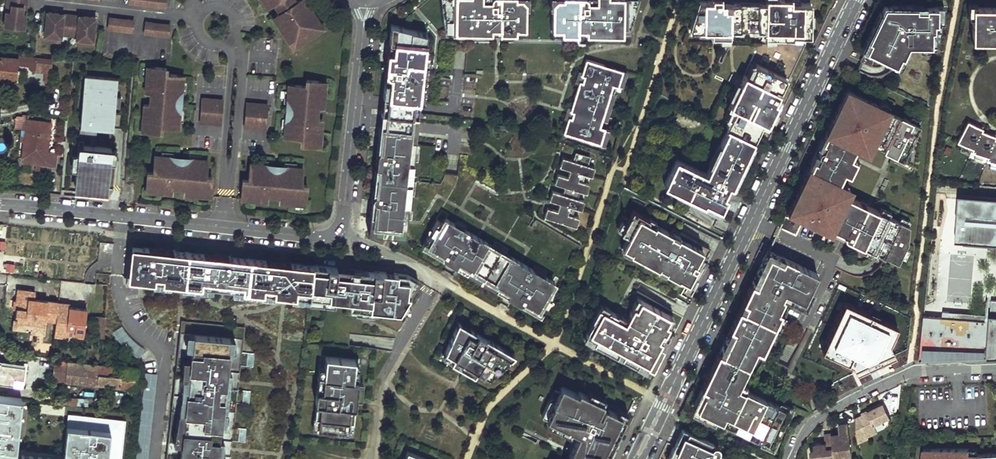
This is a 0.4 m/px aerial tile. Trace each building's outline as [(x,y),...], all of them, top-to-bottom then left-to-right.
[(4,26),(24,28),(26,13),(22,12),(23,6),(26,6),(27,0),(10,0),(9,4),(12,4),(11,11),(6,11),(4,26)] [(296,0),(277,0),(273,3),(280,12),(296,1),(296,0)] [(309,6),(306,8),(301,0),(298,0),(296,1),(280,12),(276,15),(282,24),(279,26),(285,36),(288,34),(296,46),(321,29),(313,18),(316,16),(309,6)] [(443,25),(454,25),(454,31),(485,32),(485,27),(498,28),(499,32),(515,33),(515,28),(524,28),(525,1),(524,0),(444,0),(444,4),(440,4),(443,25)] [(636,0),(553,0),(551,2),(551,28),(560,28),(560,33),(576,33),(577,29),(590,29),(590,33),(621,34),(622,25),(627,26),(636,0)] [(689,29),(711,29),(711,36),(730,36),(730,28),(765,29),(765,36),(793,37),(793,34),(810,34),(810,2),(799,2),(799,0),(698,0),(689,29)] [(867,38),(858,59),(868,64),(872,53),(892,62),(896,53),(899,54),(904,42),(932,42),(932,26),(929,26),(929,20),(932,20),(940,20),(940,4),(922,4),(922,7),(913,7),(913,4),(906,4),(906,9),(898,9),(898,3),(881,3),(875,15),(877,16),(874,24),(872,23),(865,37),(867,38)] [(968,3),(968,16),(973,16),(973,7),(976,7),(976,3),(968,3)] [(976,7),(973,7),(973,16),(972,36),(985,36),(985,41),(995,41),(995,7),(976,7)] [(59,13),(47,12),(44,35),(61,37),(61,34),(77,36),(77,39),(93,41),(96,17),(84,16),(83,20),(59,17),(59,13)] [(282,24),(276,15),(273,17),(279,26),(282,24)] [(128,19),(110,16),(108,29),(126,31),(128,19)] [(313,18),(321,29),(324,28),(316,16),(313,18)] [(170,24),(152,21),(151,34),(168,36),(170,24)] [(388,51),(383,97),(419,101),(420,90),(421,82),(422,72),(423,63),(424,53),(425,45),(420,44),(421,31),(391,24),(389,42),(391,42),(390,51),(388,51)] [(288,34),(285,36),(293,48),(296,46),(288,34)] [(16,54),(16,56),(0,55),(0,77),(16,78),(18,64),(28,65),(30,67),(31,69),(33,69),(35,69),(36,68),(35,79),(51,81),(53,58),(16,54)] [(567,120),(564,132),(600,143),(601,142),(605,129),(605,127),(600,126),(602,120),(611,92),(613,86),(618,87),(618,86),(622,73),(623,71),(586,60),(582,73),(581,76),(598,81),(597,87),(579,81),(578,84),(571,109),(570,111),(587,117),(586,123),(568,117),(567,120)] [(734,110),(726,126),(728,127),(754,139),(762,123),(767,125),(778,102),(775,101),(786,77),(757,63),(750,77),(744,74),(729,107),(734,110)] [(182,88),(184,75),(166,73),(167,67),(150,66),(149,77),(146,77),(145,92),(151,93),(163,94),(162,105),(150,104),(144,104),(142,119),(145,120),(144,130),(161,132),(161,126),(179,128),(180,115),(178,114),(180,88),(182,88)] [(578,72),(575,83),(578,84),(579,81),(597,87),(598,81),(581,76),(582,73),(578,72)] [(623,87),(627,74),(622,73),(618,86),(623,87)] [(92,127),(113,128),(113,122),(114,110),(115,107),(115,96),(117,78),(84,75),(82,104),(89,104),(88,111),(81,111),(81,118),(92,119),(91,126),(92,127)] [(322,92),(323,81),(307,80),(306,85),(288,84),(287,97),(290,97),(287,124),(285,123),(284,137),(301,138),(301,144),(318,146),(319,135),(321,135),(323,119),(316,119),(304,117),(305,106),(317,107),(324,108),(325,92),(322,92)] [(876,103),(851,90),(835,123),(832,122),(823,140),(826,141),(823,147),(822,147),(821,147),(820,148),(819,149),(819,151),(819,152),(819,153),(819,154),(820,154),(817,160),(815,158),(805,178),(808,179),(794,208),(806,214),(805,217),(806,217),(807,214),(814,217),(812,221),(813,221),(814,218),(824,223),(823,226),(830,229),(832,225),(845,231),(845,232),(844,234),(844,235),(845,236),(846,237),(851,239),(853,234),(857,236),(855,241),(863,245),(872,249),(898,262),(901,256),(905,247),(908,241),(910,225),(908,224),(899,220),(889,215),(880,210),(872,206),(869,211),(865,209),(867,204),(865,207),(859,204),(861,201),(847,195),(846,194),(843,201),(833,196),(839,182),(844,171),(848,163),(854,166),(856,161),(850,158),(853,153),(857,145),(863,132),(875,137),(879,139),(892,146),(889,151),(889,152),(892,146),(899,150),(896,155),(913,163),(916,165),(921,124),(920,124),(910,119),(906,117),(905,119),(888,111),(889,109),(887,108),(876,103)] [(607,121),(616,94),(611,92),(602,120),(607,121)] [(163,94),(151,93),(150,104),(162,105),(163,94)] [(200,122),(221,124),(223,99),(202,97),(200,122)] [(383,97),(382,112),(418,116),(419,101),(383,97)] [(889,104),(878,99),(876,103),(887,108),(889,104)] [(267,104),(247,102),(245,127),(265,128),(267,104)] [(317,107),(305,106),(304,117),(316,119),(317,107)] [(567,108),(564,119),(567,120),(568,117),(586,123),(587,117),(570,111),(571,109),(567,108)] [(382,112),(380,127),(411,131),(410,138),(415,139),(418,116),(382,112)] [(922,120),(912,115),(910,119),(920,124),(922,120)] [(89,145),(95,146),(97,130),(92,130),(92,127),(91,126),(92,119),(81,118),(80,126),(86,126),(86,130),(80,129),(79,141),(84,141),(84,135),(90,135),(89,145)] [(21,158),(45,159),(48,123),(25,120),(24,129),(23,136),(23,141),(21,158)] [(982,130),(982,128),(968,121),(959,137),(974,145),(982,130)] [(371,214),(376,215),(374,233),(405,236),(406,219),(401,219),(402,210),(407,211),(407,205),(408,206),(409,196),(404,195),(406,174),(411,175),(411,169),(412,169),(415,144),(414,144),(415,139),(410,138),(411,131),(380,127),(371,214)] [(754,139),(728,127),(720,144),(715,153),(718,154),(713,165),(711,164),(706,172),(676,158),(664,184),(704,203),(705,201),(724,210),(725,206),(727,195),(732,185),(754,139)] [(606,144),(610,130),(605,129),(601,142),(606,144)] [(995,138),(995,136),(982,130),(974,145),(973,149),(989,155),(995,138)] [(857,145),(869,150),(875,137),(863,132),(857,145)] [(988,158),(995,161),(995,139),(995,138),(989,155),(988,158)] [(879,139),(876,145),(889,151),(892,146),(879,139)] [(76,169),(75,186),(77,186),(93,188),(107,189),(110,162),(111,149),(111,147),(95,146),(89,145),(83,145),(84,141),(79,141),(77,156),(76,169)] [(718,143),(709,163),(711,164),(713,165),(718,154),(715,153),(720,144),(718,143)] [(892,146),(889,152),(896,155),(899,150),(892,146)] [(562,157),(560,166),(570,169),(585,174),(592,176),(594,167),(588,165),(591,156),(575,151),(573,160),(562,157)] [(856,161),(858,156),(853,153),(850,158),(856,161)] [(168,156),(155,154),(153,172),(148,171),(146,188),(157,189),(157,192),(172,193),(173,186),(174,175),(185,176),(184,187),(184,194),(199,195),(199,193),(210,194),(212,177),(206,176),(207,159),(194,158),(194,160),(168,158),(168,156)] [(894,159),(911,167),(913,163),(896,155),(894,159)] [(263,164),(250,162),(249,180),(243,179),(241,196),(252,197),(252,199),(268,201),(268,194),(269,183),(281,184),(280,195),(279,202),(295,203),(295,201),(306,202),(307,185),(301,184),(303,167),(289,166),(289,168),(263,166),(263,164)] [(844,171),(850,173),(854,166),(848,163),(844,171)] [(557,174),(555,183),(565,186),(580,190),(587,192),(589,184),(583,182),(585,174),(570,169),(567,177),(557,174)] [(185,176),(174,175),(173,186),(184,187),(185,176)] [(847,195),(850,187),(839,182),(833,196),(843,201),(846,194),(847,195)] [(281,184),(269,183),(268,194),(280,195),(281,184)] [(735,211),(745,191),(732,185),(727,195),(725,206),(735,211)] [(552,190),(549,200),(560,203),(575,207),(581,209),(584,200),(577,198),(580,190),(565,186),(562,193),(552,190)] [(960,197),(957,222),(967,223),(965,244),(995,247),(995,237),(983,236),(987,200),(960,197)] [(983,236),(995,237),(995,201),(987,200),(983,236)] [(544,216),(576,226),(579,217),(572,215),(575,207),(560,203),(557,210),(547,207),(544,216)] [(891,211),(882,206),(880,210),(889,215),(891,211)] [(794,208),(792,211),(805,217),(806,214),(794,208)] [(689,278),(695,281),(701,271),(705,263),(702,262),(703,260),(710,248),(672,228),(671,231),(655,223),(654,224),(648,221),(649,218),(632,209),(621,231),(629,235),(623,246),(631,250),(630,252),(658,267),(659,265),(666,269),(665,270),(679,278),(680,277),(688,281),(689,278)] [(779,225),(796,233),(802,222),(785,214),(779,225)] [(910,220),(901,216),(899,220),(908,224),(910,220)] [(437,219),(422,246),(540,316),(556,289),(550,285),(553,281),(545,275),(542,280),(535,276),(538,272),(533,269),(512,256),(511,257),(505,253),(503,258),(490,251),(493,246),(487,243),(487,242),(466,230),(461,227),(458,232),(452,228),(454,223),(446,218),(443,223),(437,219)] [(967,223),(957,222),(955,243),(965,244),(967,223)] [(466,230),(454,223),(452,228),(458,232),(461,227),(466,230)] [(832,225),(830,229),(846,237),(845,236),(844,235),(844,234),(845,232),(845,231),(832,225)] [(512,256),(487,242),(487,243),(493,246),(490,251),(503,258),(505,253),(511,257),(512,256)] [(148,245),(133,244),(129,277),(157,280),(188,283),(213,286),(250,290),(275,293),(309,296),(313,264),(277,260),(277,265),(265,263),(266,259),(215,253),(215,258),(203,256),(204,251),(160,247),(160,251),(148,250),(148,245)] [(863,245),(861,249),(870,253),(872,249),(863,245)] [(901,256),(905,258),(909,249),(905,247),(901,256)] [(768,248),(765,253),(780,260),(782,255),(768,248)] [(787,413),(792,401),(749,380),(742,377),(744,373),(760,340),(766,342),(785,302),(782,301),(784,297),(782,296),(784,290),(792,294),(790,298),(802,303),(817,272),(782,255),(780,260),(765,253),(762,260),(766,262),(756,283),(752,281),(743,300),(747,302),(744,310),(739,307),(730,327),(734,329),(727,344),(722,342),(715,358),(719,360),(713,373),(709,370),(705,378),(710,380),(700,400),(725,412),(728,406),(748,415),(744,421),(758,428),(759,426),(764,429),(763,430),(775,436),(781,424),(779,423),(785,412),(787,413)] [(704,273),(709,263),(703,260),(702,262),(705,263),(701,271),(704,273)] [(762,260),(752,281),(756,283),(766,262),(762,260)] [(313,263),(313,264),(309,296),(335,299),(347,300),(350,274),(336,272),(337,266),(313,263)] [(374,270),(337,266),(336,272),(350,274),(347,300),(350,301),(349,307),(369,309),(374,270)] [(545,275),(533,269),(538,272),(535,276),(542,280),(545,275)] [(386,272),(374,270),(369,309),(399,313),(402,309),(410,295),(418,280),(407,274),(394,273),(393,279),(386,278),(386,272)] [(15,320),(14,327),(25,328),(26,320),(35,321),(34,332),(44,333),(45,321),(46,318),(56,319),(58,306),(58,303),(34,300),(35,292),(18,290),(17,300),(19,300),(18,308),(16,308),(15,320)] [(785,302),(788,296),(790,298),(792,294),(784,290),(782,296),(784,297),(782,301),(785,302)] [(412,296),(410,295),(402,309),(411,310),(412,296)] [(636,295),(631,304),(632,304),(635,306),(639,298),(640,297),(636,295)] [(309,296),(309,303),(335,306),(335,299),(309,296)] [(666,322),(670,314),(639,298),(635,306),(632,304),(629,311),(624,320),(615,315),(616,313),(608,308),(606,311),(598,307),(597,306),(591,318),(592,319),(585,334),(594,339),(593,341),(616,354),(617,350),(622,353),(621,356),(636,364),(637,361),(646,366),(645,368),(654,373),(665,352),(657,347),(661,339),(658,337),(662,330),(665,331),(669,324),(666,322)] [(743,300),(739,307),(744,310),(747,302),(743,300)] [(990,302),(988,323),(983,323),(947,319),(947,313),(941,312),(940,318),(921,316),(917,362),(995,360),(995,303),(990,302)] [(608,307),(600,303),(598,307),(606,311),(608,308),(608,307)] [(889,318),(859,305),(854,316),(862,320),(859,327),(850,323),(843,320),(834,341),(851,348),(852,344),(859,346),(861,351),(862,352),(879,359),(888,339),(871,332),(874,324),(884,329),(889,318)] [(68,307),(58,306),(56,319),(56,323),(54,340),(66,341),(67,332),(74,333),(74,336),(83,337),(86,309),(68,307)] [(620,313),(617,312),(616,313),(615,315),(624,320),(629,311),(623,308),(620,313)] [(983,317),(947,313),(947,319),(983,323),(983,317)] [(862,320),(854,316),(850,323),(859,327),(862,320)] [(105,321),(95,320),(94,333),(104,334),(105,321)] [(181,320),(166,458),(231,458),(233,441),(244,443),(246,429),(233,428),(236,403),(248,405),(250,391),(238,390),(241,366),(253,367),(254,354),(242,352),(245,327),(181,320)] [(471,328),(458,321),(456,326),(468,333),(471,328)] [(507,350),(471,328),(468,333),(456,326),(445,352),(454,357),(451,362),(459,367),(461,363),(467,367),(465,370),(474,375),(477,370),(486,375),(493,363),(498,365),(507,350)] [(730,327),(722,342),(727,344),(734,329),(730,327)] [(662,339),(666,332),(665,331),(662,330),(658,337),(661,339),(657,347),(665,352),(670,343),(662,339)] [(585,334),(583,338),(592,343),(593,341),(594,339),(585,334)] [(859,346),(852,344),(851,348),(848,353),(859,358),(862,352),(861,351),(859,346)] [(486,375),(489,377),(514,354),(507,350),(498,365),(493,363),(486,375)] [(445,352),(443,357),(451,362),(454,357),(445,352)] [(354,366),(355,359),(325,357),(324,368),(322,391),(316,390),(315,403),(316,403),(315,418),(319,419),(318,430),(317,430),(347,434),(347,433),(349,422),(353,422),(355,406),(351,406),(351,400),(355,400),(357,380),(353,380),(354,366)] [(45,378),(121,385),(124,365),(98,362),(98,364),(47,358),(45,378)] [(715,358),(709,370),(713,373),(719,360),(715,358)] [(23,382),(26,363),(0,360),(0,380),(23,382)] [(636,364),(635,365),(644,370),(645,368),(646,366),(637,361),(636,364)] [(121,385),(134,386),(136,372),(136,366),(124,365),(121,385)] [(324,368),(319,367),(316,390),(322,391),(324,368)] [(147,373),(136,372),(134,386),(145,387),(147,373)] [(620,430),(628,413),(619,409),(617,413),(605,407),(602,412),(599,411),(603,402),(588,395),(579,391),(578,393),(561,386),(559,391),(554,401),(549,399),(541,416),(549,420),(572,430),(579,434),(606,447),(615,428),(620,430)] [(559,391),(554,388),(549,399),(554,401),(559,391)] [(606,398),(590,390),(588,395),(603,402),(606,398)] [(126,420),(68,413),(63,454),(16,449),(22,397),(0,395),(0,458),(121,458),(126,420)] [(65,403),(77,404),(78,396),(66,395),(65,403)] [(77,404),(89,405),(90,398),(78,396),(77,404)] [(855,419),(858,444),(869,439),(868,436),(878,431),(875,425),(891,417),(884,404),(862,414),(863,415),(855,419)] [(728,406),(725,412),(744,421),(748,415),(728,406)] [(549,420),(547,424),(570,435),(572,430),(549,420)] [(835,458),(847,458),(846,457),(852,456),(848,423),(840,424),(841,433),(841,435),(833,436),(835,458)] [(712,441),(681,427),(672,446),(679,450),(683,441),(706,453),(712,441)] [(569,453),(580,458),(606,458),(620,430),(615,428),(606,447),(579,434),(569,453)] [(833,436),(833,434),(832,433),(824,434),(825,443),(825,445),(821,446),(821,444),(815,444),(816,453),(811,453),(812,458),(835,458),(833,436)] [(666,458),(718,458),(714,457),(716,452),(718,447),(718,445),(716,443),(714,443),(713,443),(712,441),(706,453),(683,441),(679,450),(672,446),(666,458)] [(978,451),(969,451),(969,446),(931,445),(931,452),(924,452),(923,458),(995,458),(995,450),(978,451)]
